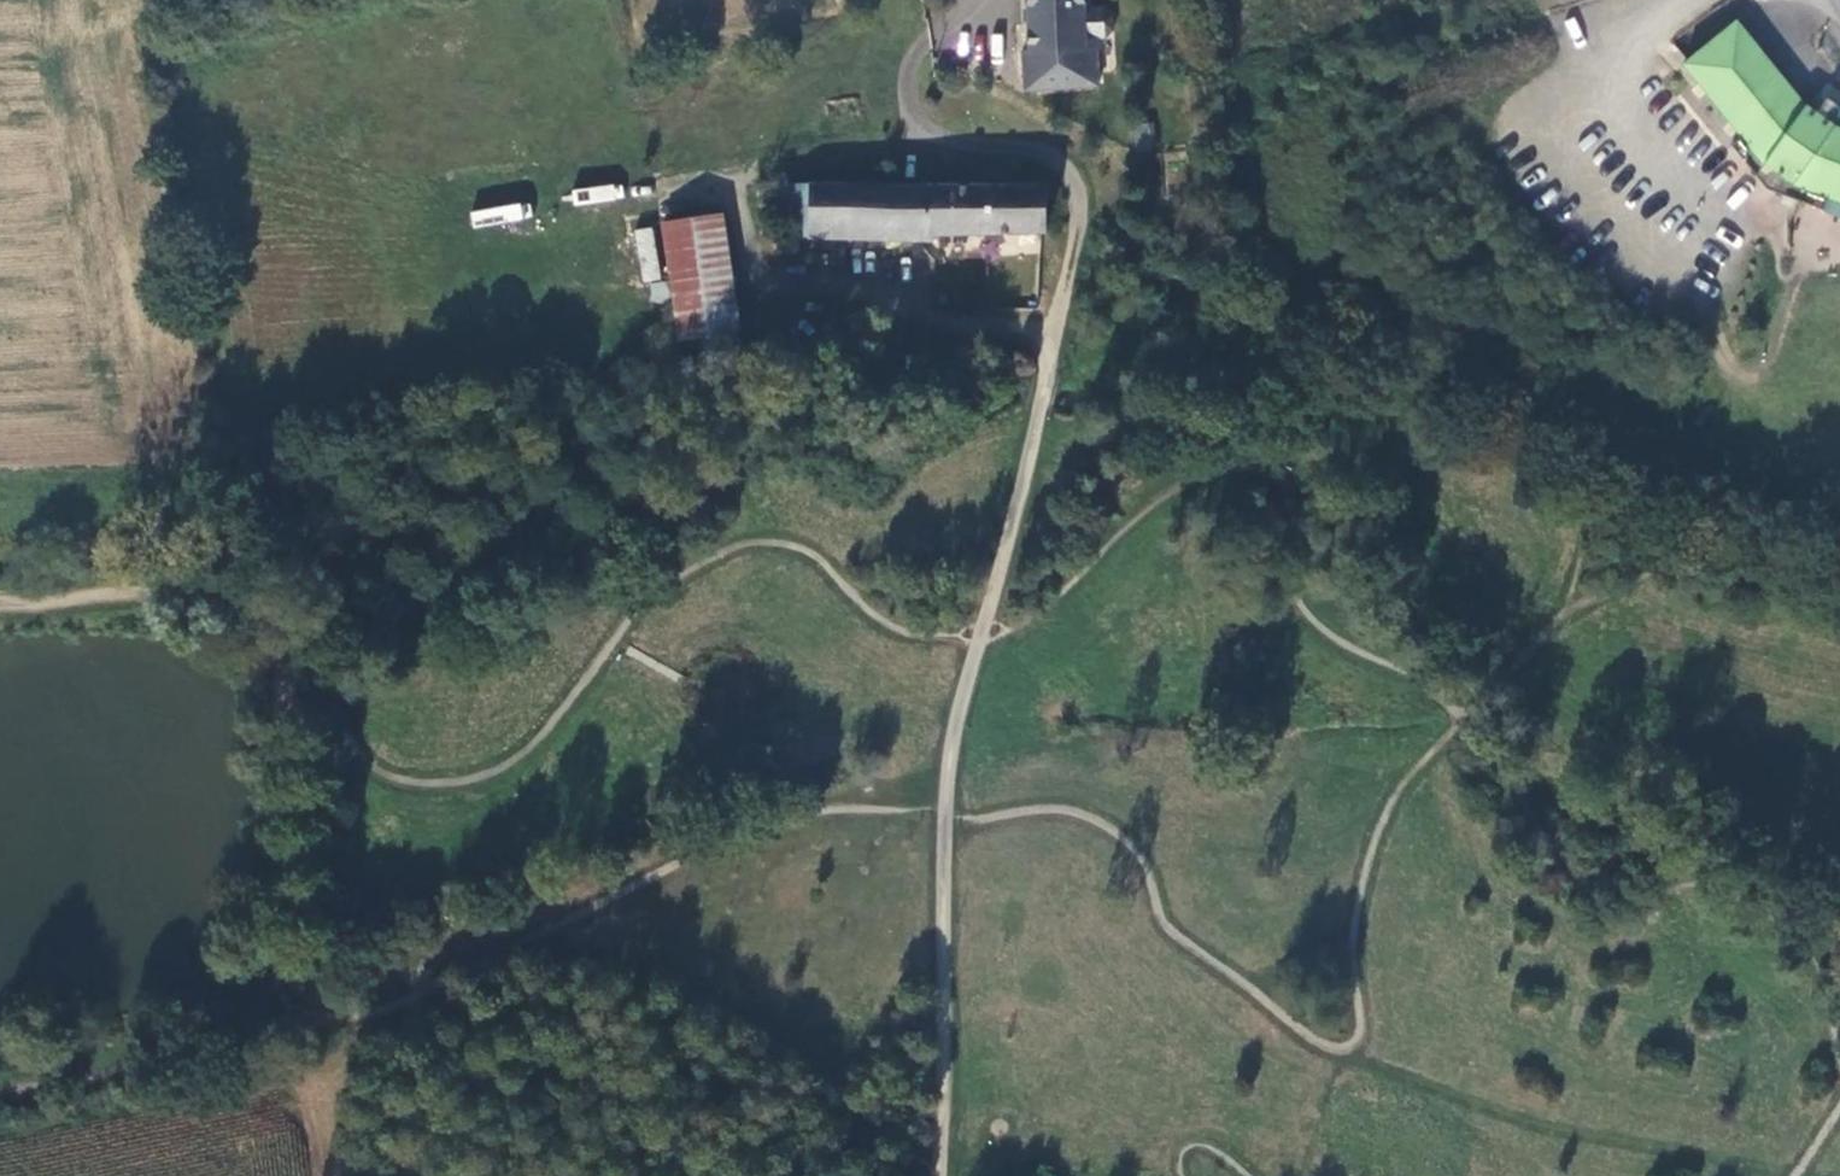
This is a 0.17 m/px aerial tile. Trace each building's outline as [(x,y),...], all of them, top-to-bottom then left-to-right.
[(1028,90),(1084,89),(1084,79),(1083,46),(1083,0),(1027,0),(1028,90)] [(1839,115),(1839,108),(1819,94),(1805,104),(1723,20),(1668,62),(1732,146),(1766,188),(1839,216),(1839,129),(1835,127),(1839,115)] [(1099,89),(1098,46),(1083,46),(1084,79),(1084,89),(1099,89)] [(1045,235),(1048,190),(784,189),(783,195),(772,195),(772,207),(784,208),(787,239),(868,241),(926,241),(932,234),(1045,235)] [(741,324),(721,215),(662,224),(683,335),(741,324)] [(640,281),(659,278),(653,226),(634,228),(640,281)]
